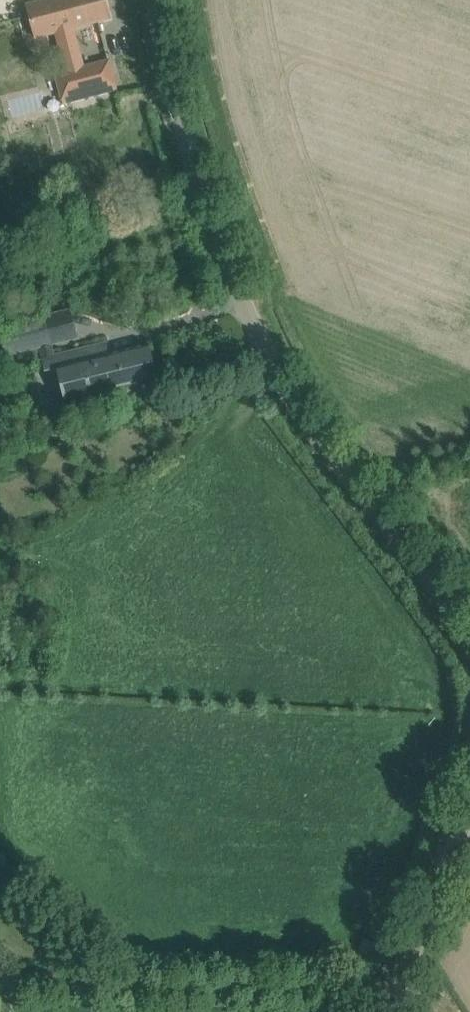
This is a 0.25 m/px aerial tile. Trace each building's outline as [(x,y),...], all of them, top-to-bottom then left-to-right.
[(38,37),(112,18),(107,0),(46,0),(30,4),(38,37)] [(110,60),(56,74),(64,103),(118,89),(110,60)] [(0,327),(0,334),(6,358),(41,349),(43,359),(57,355),(55,346),(47,315),(0,327)] [(43,359),(46,370),(58,367),(67,404),(158,381),(149,345),(110,354),(107,343),(57,355),(43,359)]
